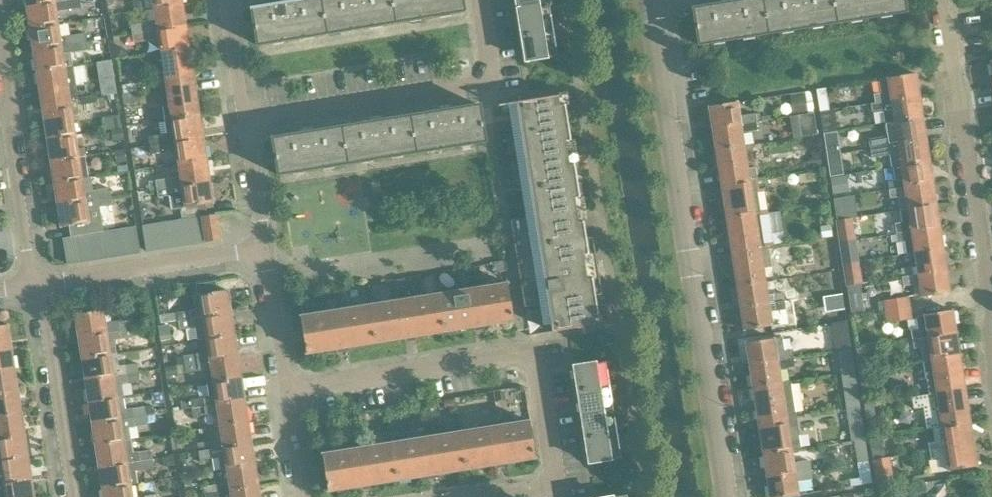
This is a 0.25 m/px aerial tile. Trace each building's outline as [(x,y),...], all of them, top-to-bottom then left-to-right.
[(26,7),(30,29),(58,24),(56,11),(81,7),(80,0),(72,0),(67,1),(55,3),(55,2),(26,7)] [(155,9),(183,4),(183,0),(154,0),(155,9)] [(287,0),(282,0),(283,3),(252,7),(258,44),(293,38),(287,0)] [(293,38),(327,33),(322,0),(300,0),(292,1),(292,0),(287,0),(293,38)] [(327,33),(362,28),(357,0),(322,0),(327,33)] [(362,28),(396,22),(392,0),(357,0),(362,28)] [(396,22),(430,17),(428,0),(392,0),(396,22)] [(430,17),(465,11),(463,0),(428,0),(430,17)] [(518,13),(550,8),(549,0),(516,0),(518,13)] [(728,1),(735,40),(769,34),(763,0),(750,0),(734,3),(733,0),(732,0),(728,1)] [(769,34),(803,29),(799,0),(763,0),(769,34)] [(803,29),(837,23),(834,0),(799,0),(803,29)] [(837,23),(872,18),(869,0),(834,0),(837,23)] [(872,18),(907,12),(905,0),(869,0),(872,18)] [(735,40),(728,1),(724,1),(724,4),(694,9),(700,45),(735,40)] [(157,22),(132,26),(133,33),(133,35),(158,31),(187,26),(183,4),(155,9),(157,22)] [(518,13),(522,37),(554,32),(550,8),(518,13)] [(58,24),(30,29),(33,50),(62,46),(86,42),(85,34),(61,38),(58,24)] [(158,31),(133,35),(135,43),(147,41),(162,51),(162,52),(190,48),(187,26),(158,31)] [(554,32),(522,37),(526,62),(558,56),(554,32)] [(62,46),(33,50),(37,72),(65,68),(73,66),(71,53),(88,51),(86,42),(62,46)] [(165,73),(157,74),(159,88),(161,87),(195,82),(190,48),(162,52),(165,73)] [(65,68),(37,72),(42,106),(78,100),(73,66),(65,68)] [(882,94),(875,96),(876,104),(920,97),(916,75),(880,80),(882,94)] [(195,82),(161,87),(166,121),(172,120),(201,116),(195,82)] [(826,89),(817,91),(820,111),(829,110),(826,89)] [(534,217),(511,221),(524,308),(548,304),(552,332),(595,326),(594,316),(599,315),(584,222),(579,223),(575,199),(580,198),(575,165),(570,166),(566,142),(571,141),(566,105),(561,106),(559,96),(516,103),(534,217)] [(876,104),(871,105),(872,113),(883,111),(885,124),(885,125),(923,119),(920,97),(876,104)] [(78,100),(42,106),(47,140),(76,135),(73,116),(79,115),(77,101),(78,101),(78,100)] [(709,108),(712,130),(756,123),(755,115),(739,117),(737,103),(709,108)] [(449,107),(445,108),(451,147),(486,142),(480,105),(450,110),(449,107)] [(440,112),(411,116),(416,153),(451,147),(445,108),(440,109),(440,112)] [(163,136),(149,138),(151,146),(164,144),(176,142),(204,138),(201,116),(172,120),(166,121),(165,121),(167,135),(163,136)] [(381,118),(376,119),(382,158),(416,153),(411,116),(381,121),(381,118)] [(372,122),(342,127),(348,163),(382,158),(376,119),(371,120),(372,122)] [(887,137),(869,140),(870,149),(898,145),(926,140),(923,119),(885,125),(887,137)] [(712,130),(716,152),(744,147),(742,134),(757,131),(756,123),(712,130)] [(312,129),(307,130),(313,169),(348,163),(342,127),(312,132),(312,129)] [(313,169),(307,130),(303,130),(303,133),(273,138),(278,174),(313,169)] [(840,154),(837,133),(824,136),(827,156),(840,154)] [(76,135),(47,140),(51,162),(79,157),(85,157),(86,156),(85,148),(78,149),(76,135)] [(164,144),(151,146),(152,155),(177,150),(179,164),(208,159),(204,138),(176,142),(164,144)] [(898,145),(870,149),(872,159),(890,156),(892,168),(930,162),(926,140),(898,145)] [(716,152),(721,186),(757,180),(756,168),(748,170),(744,147),(716,152)] [(840,154),(827,156),(831,178),(844,176),(840,154)] [(79,157),(51,162),(54,183),(82,179),(90,178),(90,177),(88,178),(85,157),(79,157)] [(181,177),(156,181),(157,190),(183,185),(211,181),(208,159),(179,164),(181,177)] [(894,182),(888,183),(889,191),(900,189),(905,188),(933,184),(930,162),(892,168),(894,182)] [(82,179),(54,183),(57,205),(86,201),(111,197),(109,189),(92,191),(90,178),(82,179)] [(721,186),(727,220),(768,213),(764,190),(759,191),(757,180),(721,186)] [(183,185),(157,190),(159,198),(171,196),(173,210),(181,209),(186,208),(206,205),(214,203),(211,181),(183,185)] [(900,189),(889,191),(891,199),(898,198),(900,211),(908,210),(937,205),(933,184),(905,188),(900,189)] [(86,201),(57,205),(61,228),(69,226),(71,238),(76,237),(88,235),(100,233),(104,233),(100,207),(112,206),(111,197),(86,201)] [(848,198),(834,200),(837,221),(852,219),(848,198)] [(902,223),(894,224),(896,234),(906,233),(911,232),(940,227),(937,205),(908,210),(900,211),(902,223)] [(727,220),(732,253),(768,247),(773,246),(768,213),(727,220)] [(216,215),(203,217),(207,242),(220,240),(216,215)] [(203,217),(191,219),(195,244),(207,242),(203,217)] [(191,219),(179,221),(183,246),(195,244),(191,219)] [(852,219),(837,221),(840,243),(855,241),(852,219)] [(179,221),(167,223),(171,247),(183,246),(179,221)] [(167,223),(155,225),(159,249),(171,247),(167,223)] [(159,249),(155,225),(143,227),(146,251),(159,249)] [(906,233),(896,234),(897,242),(905,241),(907,255),(915,253),(943,249),(940,227),(911,232),(906,233)] [(136,228),(124,230),(127,254),(140,252),(136,228)] [(124,230),(112,232),(115,256),(127,254),(124,230)] [(104,233),(100,233),(103,258),(115,256),(112,232),(104,233)] [(100,233),(88,235),(91,260),(103,258),(100,233)] [(88,235),(76,237),(80,262),(91,260),(88,235)] [(71,238),(63,239),(67,264),(80,262),(76,237),(71,238)] [(855,241),(840,243),(844,265),(859,262),(855,241)] [(732,253),(737,287),(765,283),(763,269),(771,267),(768,247),(732,253)] [(912,268),(902,270),(903,278),(913,276),(918,275),(947,271),(943,249),(915,253),(917,267),(912,268)] [(859,262),(844,265),(847,286),(862,283),(859,262)] [(913,276),(903,278),(904,286),(914,284),(920,284),(922,298),(950,293),(947,271),(918,275),(913,276)] [(737,287),(741,309),(784,302),(783,293),(767,296),(765,283),(737,287)] [(508,284),(439,295),(445,333),(514,322),(508,284)] [(196,310),(177,313),(178,322),(203,318),(232,313),(228,291),(194,296),(196,310)] [(439,295),(370,306),(376,344),(445,333),(439,295)] [(884,301),(886,312),(910,309),(908,297),(884,301)] [(784,302),(741,309),(744,331),(772,326),(770,312),(785,310),(784,302)] [(376,344),(370,306),(301,317),(307,354),(376,344)] [(910,309),(886,312),(888,323),(912,320),(910,309)] [(103,311),(75,315),(78,338),(107,333),(131,329),(130,321),(105,325),(103,311)] [(918,331),(911,332),(913,340),(923,339),(928,338),(957,333),(953,311),(925,316),(916,317),(918,331)] [(203,318),(178,322),(180,330),(196,328),(198,341),(207,339),(235,335),(232,313),(203,318)] [(0,327),(0,350),(11,348),(8,326),(0,327)] [(107,333),(78,338),(82,359),(116,354),(114,341),(133,338),(131,329),(107,333)] [(923,339),(913,340),(914,348),(921,347),(924,361),(931,360),(960,355),(957,333),(928,338),(923,339)] [(197,355),(184,357),(184,360),(185,364),(185,365),(210,361),(238,357),(235,335),(207,339),(209,353),(197,355)] [(782,338),(746,344),(750,366),(778,362),(793,359),(792,351),(784,352),(782,338)] [(15,370),(11,348),(0,350),(0,372),(15,370)] [(116,354),(82,359),(85,381),(114,376),(138,373),(137,364),(118,367),(116,354)] [(931,360),(924,361),(927,382),(929,395),(965,389),(960,355),(931,360)] [(210,361),(185,365),(187,374),(205,371),(207,384),(213,383),(242,379),(238,357),(210,361)] [(778,362),(750,366),(753,388),(781,383),(779,370),(795,367),(793,359),(778,362)] [(574,367),(578,392),(610,387),(606,362),(574,367)] [(18,392),(15,370),(0,372),(0,395),(18,392)] [(114,376),(85,381),(88,403),(123,397),(121,384),(140,381),(138,373),(114,376)] [(210,397),(191,400),(192,409),(217,405),(245,400),(242,379),(213,383),(207,384),(210,397)] [(781,383),(753,388),(758,422),(795,416),(789,382),(781,383)] [(578,392),(582,415),(614,410),(610,387),(578,392)] [(929,395),(914,397),(915,407),(924,405),(928,430),(933,429),(942,427),(971,423),(965,389),(929,395)] [(21,414),(18,392),(0,395),(0,417),(21,414)] [(123,397),(88,403),(92,424),(120,420),(145,416),(144,408),(125,411),(123,397)] [(217,405),(192,409),(193,417),(218,414),(220,427),(249,422),(245,400),(217,405)] [(582,415),(586,439),(618,434),(614,410),(582,415)] [(25,435),(21,414),(0,417),(0,439),(25,435)] [(93,434),(91,434),(92,445),(95,445),(95,446),(130,441),(128,428),(146,425),(145,416),(120,420),(92,424),(93,434)] [(795,416),(758,422),(764,456),(792,451),(800,450),(795,416)] [(249,422),(220,427),(224,448),(252,444),(249,422)] [(530,422),(460,433),(466,470),(536,459),(530,422)] [(935,442),(929,443),(930,452),(945,449),(974,445),(971,423),(942,427),(933,429),(935,442)] [(460,433),(392,444),(398,481),(466,470),(460,433)] [(618,434),(586,439),(589,464),(621,459),(618,434)] [(28,457),(28,455),(30,455),(28,445),(26,445),(25,435),(0,439),(0,461),(28,457)] [(130,441),(95,446),(99,468),(152,460),(151,451),(132,454),(130,441)] [(210,442),(198,444),(199,452),(212,450),(210,442)] [(212,450),(199,452),(200,461),(219,458),(221,471),(227,470),(255,466),(252,444),(224,448),(212,450)] [(398,481),(392,444),(322,455),(328,492),(398,481)] [(945,449),(930,452),(931,460),(939,459),(941,473),(949,471),(978,467),(974,445),(945,449)] [(792,451),(764,456),(766,469),(767,477),(811,470),(809,460),(794,463),(792,451)] [(3,483),(32,479),(28,457),(0,461),(0,463),(2,473),(0,474),(0,483),(3,483)] [(873,460),(872,460),(876,483),(894,480),(890,457),(885,458),(873,460)] [(152,460),(99,468),(102,490),(130,485),(138,484),(136,471),(153,468),(152,460)] [(255,466),(227,470),(230,492),(259,487),(255,466)] [(767,477),(768,485),(770,496),(787,496),(799,495),(797,481),(802,480),(812,479),(811,470),(767,477)] [(0,483),(0,496),(34,496),(32,479),(3,483),(0,483)] [(102,490),(103,496),(132,496),(130,485),(102,490)] [(217,485),(204,487),(206,496),(219,494),(217,485)] [(206,496),(260,496),(259,487),(230,492),(219,494),(206,496)]
